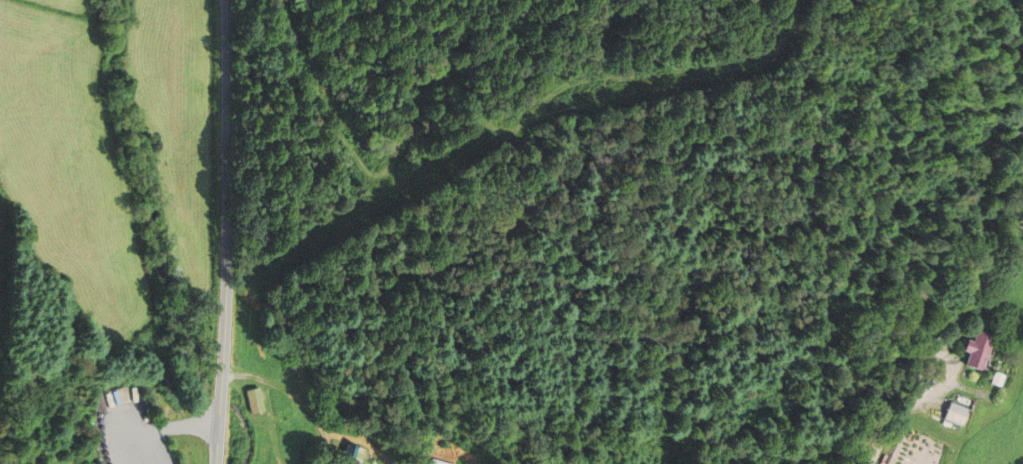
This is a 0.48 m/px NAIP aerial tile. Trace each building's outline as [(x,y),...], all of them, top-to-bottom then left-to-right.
[(996,337),(978,330),(974,341),(969,339),(965,352),(970,354),(965,366),(983,373),(996,337)] [(262,412),(259,388),(244,390),(248,414),(262,412)] [(961,426),(967,407),(948,401),(942,420),(961,426)] [(345,443),(338,463),(359,463),(364,449),(345,443)]
